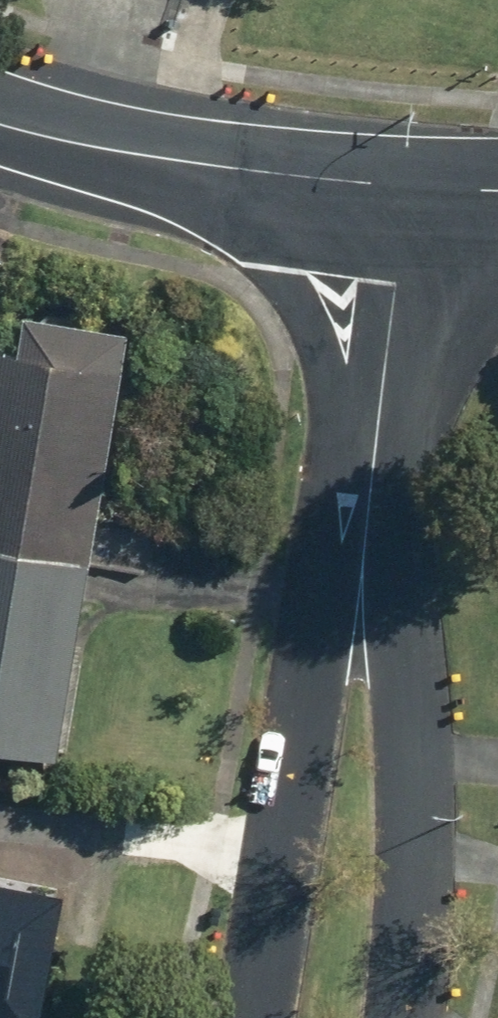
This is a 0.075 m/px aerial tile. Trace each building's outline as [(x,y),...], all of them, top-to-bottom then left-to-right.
[(67,755),(140,325),(35,307),(28,350),(0,345),(0,744),(67,755)] [(74,886),(0,872),(0,1017),(49,1017),(74,886)]
